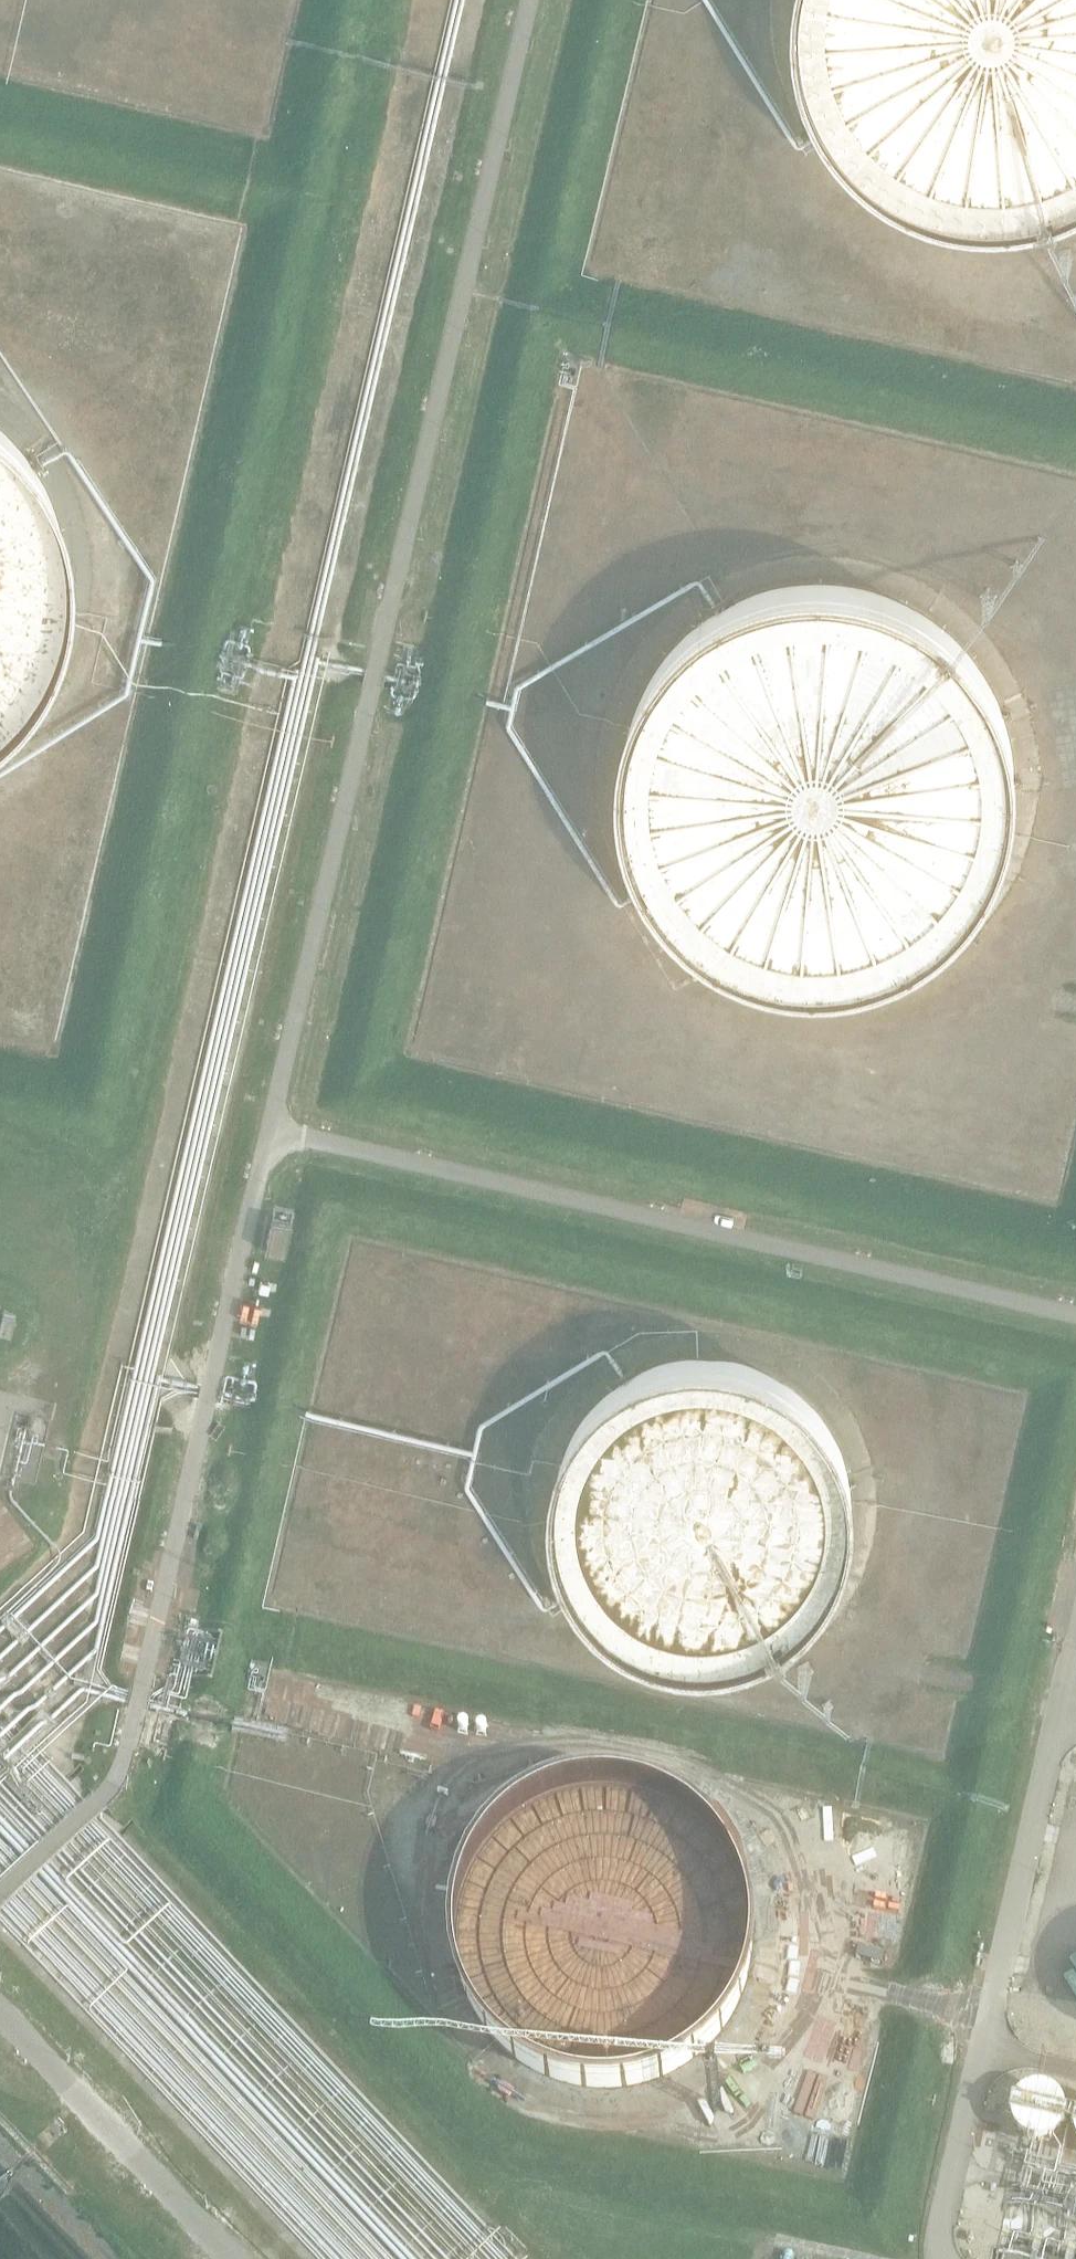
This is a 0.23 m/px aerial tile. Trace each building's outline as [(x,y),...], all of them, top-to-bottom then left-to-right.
[(1011,226),(1075,207),(1075,0),(789,0),(794,77),(841,159),(919,211),(1011,226)] [(29,719),(72,652),(87,573),(69,488),(14,415),(0,406),(0,741),(29,719)] [(752,964),(844,979),(927,955),(981,914),(1025,847),(1040,768),(1022,683),(967,610),(903,572),(848,559),(770,567),(708,597),(654,652),(621,736),(628,830),(675,912),(752,964)] [(622,1620),(684,1646),(733,1646),(778,1633),(828,1593),(854,1548),(863,1504),(858,1456),(839,1412),(806,1375),(768,1354),(710,1342),(657,1352),(611,1379),(575,1424),(559,1472),(561,1530),(580,1575),(622,1620)] [(520,2056),(582,2082),(631,2082),(675,2069),(726,2029),(752,1984),(761,1940),(756,1892),(736,1848),(703,1811),(666,1790),(607,1778),(555,1788),(508,1815),(472,1860),(457,1908),(459,1966),(478,2011),(520,2056)] [(1072,2117),(1059,2092),(1034,2088),(1016,2099),(1012,2117),(1025,2140),(1047,2143),(1072,2130),(1075,2138),(1075,2115),(1072,2117)]
